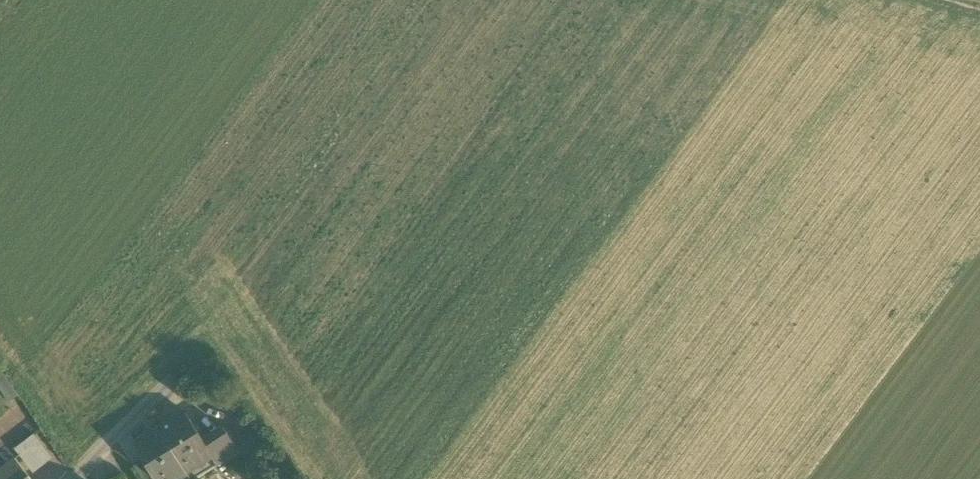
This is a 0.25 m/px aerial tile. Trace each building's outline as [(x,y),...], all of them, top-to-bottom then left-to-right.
[(1,369),(0,370),(0,390),(9,403),(19,396),(1,369)] [(188,473),(213,457),(214,456),(203,439),(185,411),(159,428),(188,473)] [(223,427),(203,439),(214,456),(213,457),(217,465),(238,451),(223,427)] [(188,473),(159,428),(137,442),(146,456),(142,458),(155,478),(156,478),(159,477),(160,478),(178,478),(188,473)] [(53,458),(34,434),(15,449),(34,473),(53,458)] [(9,464),(8,464),(0,453),(0,471),(9,464)] [(8,464),(9,464),(0,471),(0,478),(31,478),(15,458),(8,464)]
